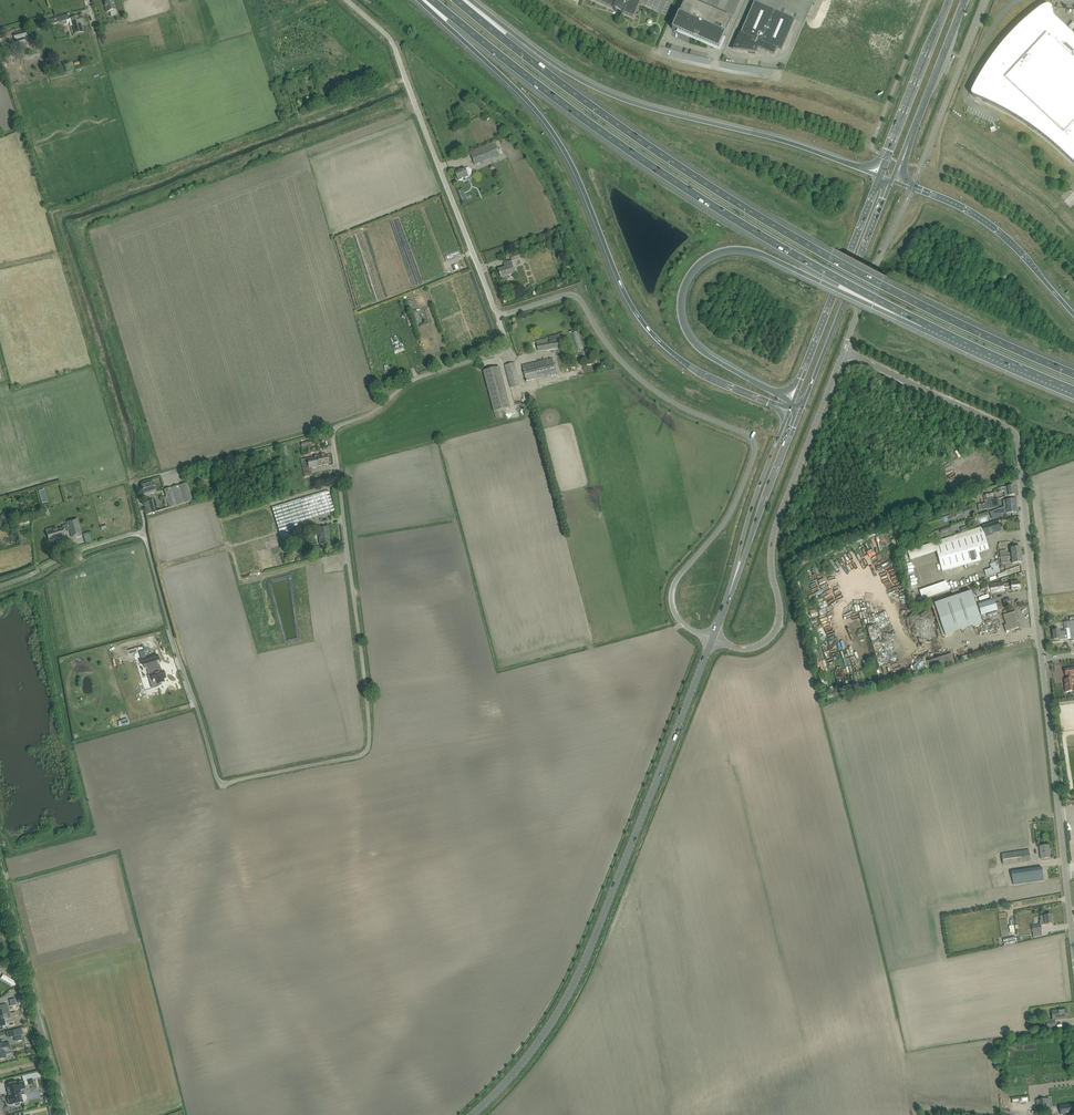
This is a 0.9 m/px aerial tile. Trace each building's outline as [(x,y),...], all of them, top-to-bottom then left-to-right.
[(107,12),(115,10),(112,0),(103,0),(107,12)] [(614,9),(614,10),(622,15),(623,13),(633,17),(640,2),(636,0),(594,0),(614,9)] [(672,30),(713,47),(713,49),(715,50),(716,48),(718,50),(732,19),(689,0),(685,0),(672,30)] [(733,50),(750,52),(756,53),(758,48),(774,55),(777,48),(782,50),(795,20),(754,2),(741,32),(733,50)] [(1055,19),(1054,18),(1053,17),(1053,16),(1053,15),(1052,11),(1052,10),(1052,9),(1051,9),(1051,8),(1050,7),(1049,7),(1048,6),(1047,6),(1046,6),(1045,7),(1041,9),(1035,13),(1029,18),(1020,26),(1013,33),(1007,39),(995,53),(990,60),(985,67),(980,76),(978,79),(976,82),(974,86),(973,89),(971,92),(971,93),(971,94),(971,95),(971,96),(972,96),(972,97),(984,102),(989,104),(994,106),(999,109),(1003,111),(1008,114),(1013,117),(1018,120),(1022,122),(1027,126),(1031,129),(1036,132),(1040,135),(1045,139),(1049,142),(1053,146),(1057,149),(1073,165),(1073,37),(1055,19)] [(60,17),(50,20),(52,25),(61,22),(66,20),(69,20),(69,19),(68,15),(60,17)] [(69,20),(66,20),(67,23),(71,22),(75,34),(78,33),(83,32),(81,26),(80,27),(79,24),(83,23),(81,16),(79,17),(79,16),(73,18),(70,18),(71,19),(69,19),(69,20)] [(22,31),(13,34),(15,40),(24,38),(22,31)] [(495,142),(475,150),(470,152),(475,165),(500,155),(499,152),(502,151),(500,149),(498,150),(495,142)] [(465,168),(455,172),(458,181),(469,176),(468,176),(471,175),(472,170),(468,168),(466,169),(465,168)] [(462,190),(458,191),(462,203),(467,201),(462,190)] [(523,257),(522,252),(510,256),(512,261),(521,258),(523,257)] [(509,276),(515,274),(511,261),(504,264),(505,268),(498,270),(501,278),(503,282),(509,279),(509,278),(509,276)] [(549,337),(550,342),(548,343),(547,339),(536,341),(538,351),(561,347),(559,335),(549,337)] [(522,366),(523,371),(526,381),(556,374),(554,364),(553,359),(522,366)] [(520,385),(516,368),(514,363),(505,365),(506,371),(511,388),(520,385)] [(483,371),(485,377),(494,412),(510,408),(500,367),(483,371)] [(314,440),(301,443),(302,449),(315,446),(314,440)] [(302,465),(304,477),(312,475),(310,468),(328,464),(326,455),(321,456),(321,455),(301,459),(302,465)] [(142,486),(144,495),(155,492),(153,483),(142,486)] [(168,503),(169,508),(192,501),(187,483),(164,490),(166,497),(162,498),(162,499),(164,499),(165,504),(168,503)] [(1004,492),(1005,497),(1015,495),(1014,486),(999,488),(999,492),(1004,492)] [(328,491),(272,508),(283,545),(291,543),(289,536),(299,533),(296,523),(335,511),(328,491)] [(984,495),(985,503),(993,500),(993,499),(993,494),(986,495),(984,495)] [(997,499),(993,499),(993,500),(985,503),(985,504),(987,503),(987,506),(987,509),(999,507),(997,499)] [(155,512),(152,501),(145,503),(148,514),(153,513),(155,512)] [(1006,507),(1005,507),(1004,507),(1001,508),(993,511),(994,515),(1002,514),(1007,513),(1017,513),(1016,505),(1006,507)] [(67,521),(71,535),(75,534),(76,538),(82,536),(77,518),(67,521)] [(982,526),(983,528),(934,543),(942,571),(981,561),(978,552),(989,550),(985,536),(1001,531),(998,521),(982,526)] [(310,523),(298,525),(299,533),(312,530),(310,523)] [(233,528),(235,543),(243,542),(243,535),(241,535),(240,527),(233,528)] [(328,527),(322,528),(319,529),(320,545),(326,544),(330,543),(328,527)] [(52,528),(46,530),(49,541),(59,538),(59,539),(66,537),(63,528),(53,531),(52,528)] [(1000,557),(1021,555),(1020,547),(1011,548),(1011,553),(1007,553),(1007,550),(1000,551),(1000,557)] [(1012,559),(1013,563),(1022,562),(1021,555),(1000,557),(1001,563),(1008,562),(1008,559),(1012,559)] [(1000,572),(998,565),(985,570),(987,577),(1000,572)] [(848,582),(857,579),(855,573),(846,576),(848,582)] [(991,594),(1004,591),(1004,588),(1011,587),(1011,590),(1020,589),(1020,582),(1014,583),(1003,584),(1003,583),(990,585),(991,594)] [(971,591),(934,604),(945,636),(982,624),(971,591)] [(994,600),(989,602),(979,605),(980,612),(982,617),(983,620),(988,619),(987,617),(998,614),(997,611),(1001,609),(1000,602),(995,603),(994,600)] [(888,611),(883,614),(886,619),(891,616),(888,611)] [(1004,625),(1004,626),(1006,632),(1019,628),(1016,618),(1018,617),(1016,611),(1003,615),(1006,625),(1004,625)] [(1071,639),(1071,641),(1073,641),(1073,621),(1064,622),(1064,629),(1066,629),(1066,630),(1059,631),(1059,630),(1053,631),(1054,639),(1060,639),(1060,640),(1071,639)] [(163,634),(151,637),(155,651),(172,647),(172,645),(166,647),(163,634)] [(835,638),(832,638),(832,636),(827,637),(828,645),(836,644),(835,638)] [(157,655),(141,660),(143,665),(144,664),(145,668),(147,668),(149,676),(148,676),(150,682),(157,680),(158,684),(159,686),(162,685),(161,683),(164,682),(163,678),(166,678),(164,672),(161,673),(161,672),(156,673),(154,666),(158,665),(157,660),(159,660),(157,655)] [(1064,680),(1065,692),(1073,691),(1073,683),(1073,678),(1072,679),(1072,675),(1073,675),(1073,668),(1073,667),(1064,668),(1065,675),(1067,675),(1067,679),(1064,680)] [(166,675),(167,681),(175,679),(173,669),(165,671),(166,675)] [(652,801),(657,786),(655,785),(649,800),(652,801)] [(1040,846),(1041,859),(1050,858),(1049,845),(1040,846)] [(1029,850),(1002,854),(1003,864),(1031,860),(1029,850)] [(1042,867),(1036,868),(1012,872),(1014,885),(1044,880),(1042,867)] [(1051,915),(1040,916),(1041,925),(1052,924),(1051,915)] [(1041,925),(1032,926),(1033,937),(1042,936),(1041,925)] [(4,974),(2,978),(15,986),(18,984),(19,983),(15,981),(4,974)] [(2,1026),(1,1020),(10,1017),(7,1005),(0,1006),(0,1026),(2,1026)] [(1061,1010),(1052,1011),(1053,1019),(1057,1018),(1057,1019),(1062,1019),(1067,1018),(1068,1017),(1068,1015),(1067,1014),(1066,1009),(1061,1010)] [(1053,1020),(1046,1020),(1047,1029),(1056,1028),(1055,1020),(1055,1019),(1053,1020)] [(21,1028),(6,1032),(7,1038),(14,1036),(16,1041),(22,1040),(21,1034),(22,1034),(21,1028)] [(9,1043),(3,1045),(3,1044),(0,1044),(0,1059),(1,1059),(5,1059),(5,1058),(6,1058),(4,1052),(11,1050),(9,1043)] [(8,1098),(9,1105),(11,1104),(11,1105),(15,1104),(15,1105),(16,1105),(18,1105),(19,1105),(19,1104),(19,1103),(23,1102),(23,1101),(24,1101),(25,1101),(26,1100),(26,1099),(26,1097),(26,1096),(25,1096),(24,1095),(21,1095),(20,1090),(25,1088),(24,1082),(18,1083),(18,1082),(7,1085),(10,1098),(8,1098)] [(1038,1113),(1048,1112),(1046,1099),(1039,1100),(1036,1100),(1038,1113)] [(1069,1106),(1069,1105),(1060,1106),(1061,1114),(1073,1112),(1073,1105),(1069,1106)]
